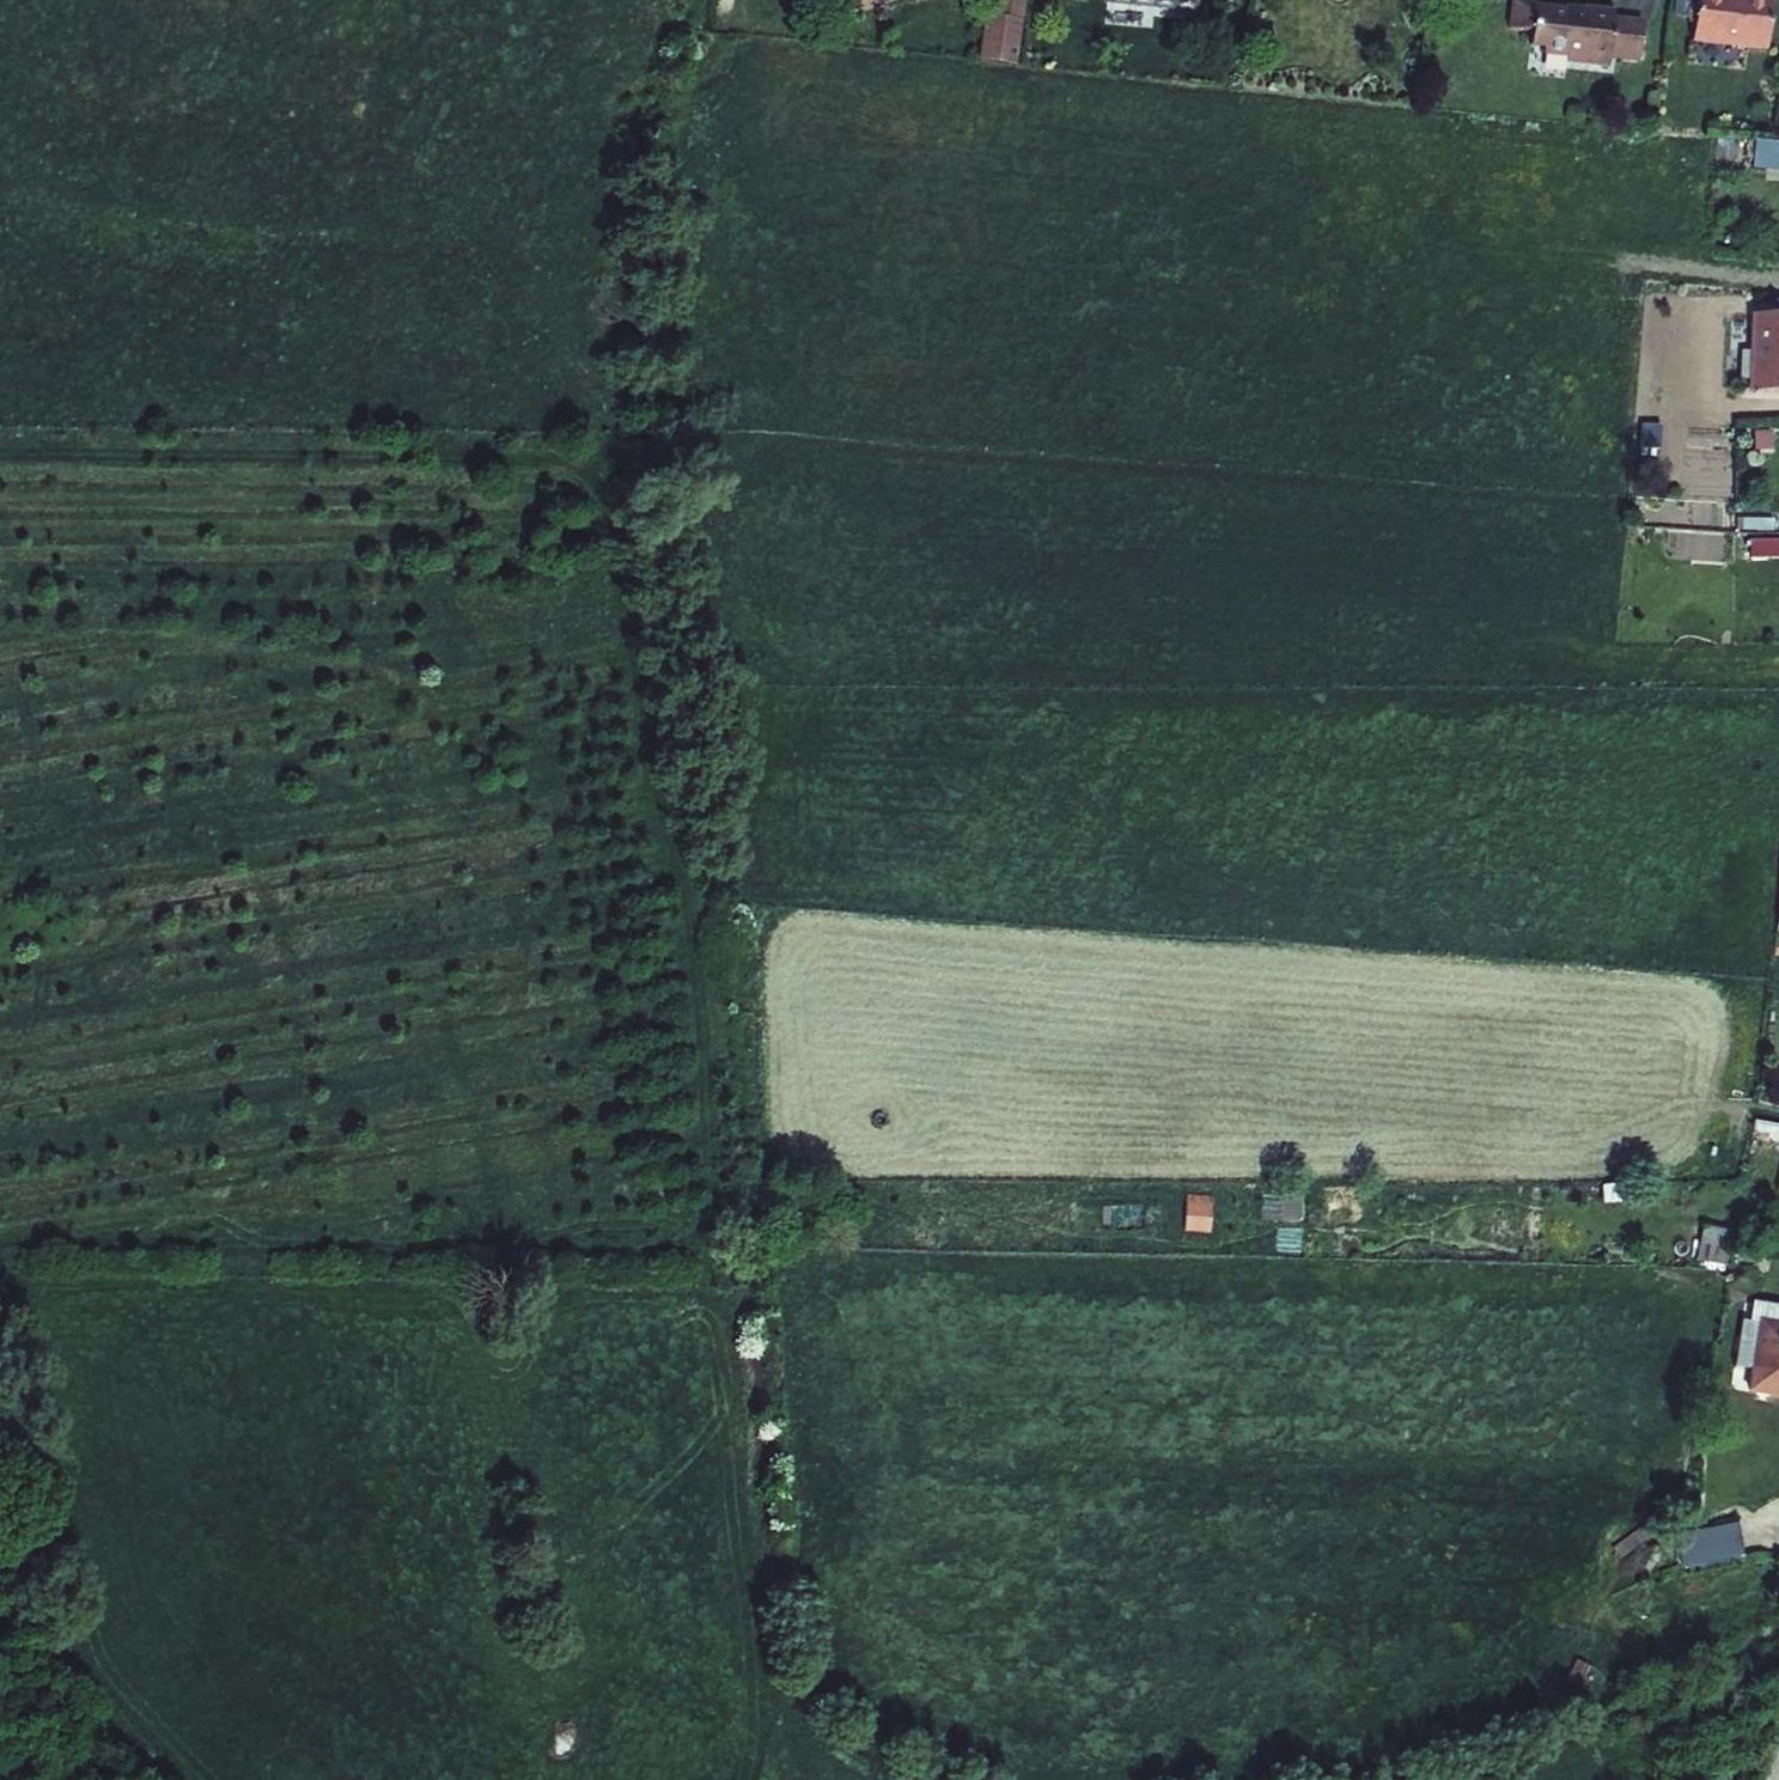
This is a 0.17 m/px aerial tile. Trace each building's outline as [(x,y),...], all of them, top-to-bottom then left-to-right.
[(995,16),(1020,19),(1023,0),(998,0),(995,16)] [(1195,9),(1196,0),(1113,0),(1195,9)] [(1638,61),(1643,24),(1614,21),(1615,11),(1585,7),(1585,12),(1566,9),(1565,12),(1534,8),(1535,2),(1521,0),(1512,0),(1509,29),(1532,32),(1530,46),(1544,47),(1543,53),(1567,56),(1566,63),(1608,67),(1610,57),(1638,61)] [(1771,0),(1696,0),(1691,41),(1766,49),(1771,0)] [(986,18),(981,60),(1015,64),(1020,22),(986,18)] [(1756,141),(1753,168),(1778,170),(1778,144),(1756,141)] [(1754,315),(1750,393),(1778,394),(1778,316),(1754,315)] [(1774,519),(1736,519),(1736,532),(1774,533),(1774,519)] [(1754,1121),(1752,1133),(1778,1138),(1778,1126),(1754,1121)] [(1190,1191),(1188,1229),(1213,1230),(1215,1192),(1190,1191)] [(1698,1254),(1728,1259),(1732,1231),(1703,1226),(1698,1254)] [(1778,1399),(1778,1309),(1753,1305),(1750,1324),(1742,1323),(1734,1369),(1753,1372),(1749,1394),(1778,1399)] [(1685,1571),(1744,1557),(1737,1523),(1677,1536),(1685,1571)]
